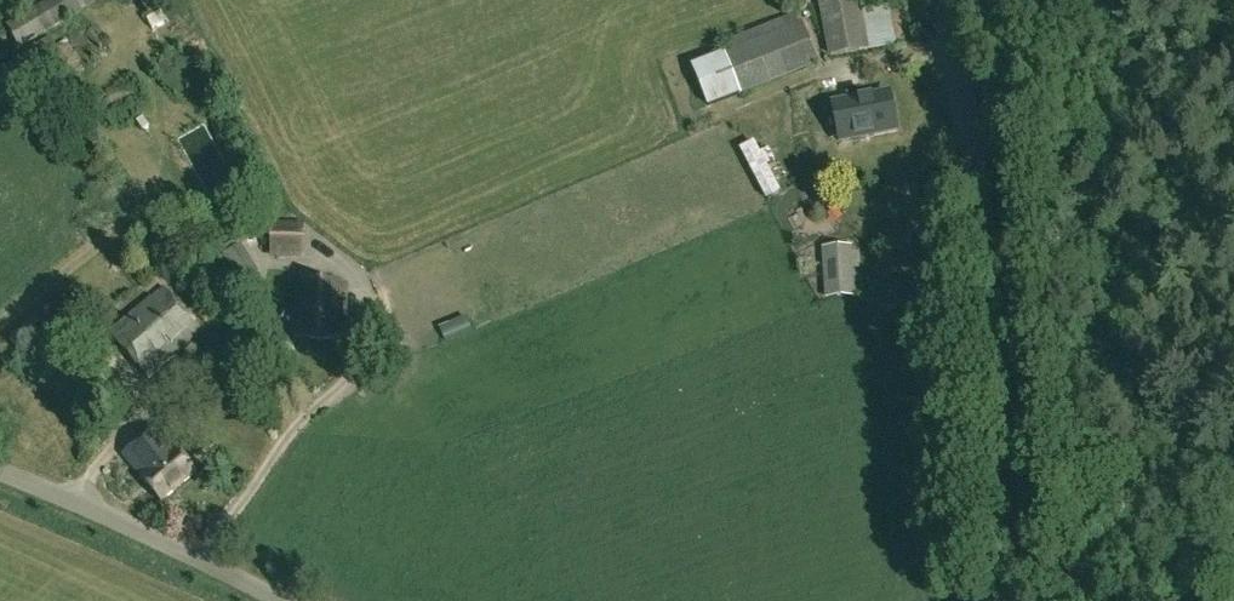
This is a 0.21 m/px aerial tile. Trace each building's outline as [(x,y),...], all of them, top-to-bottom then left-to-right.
[(92,13),(85,0),(73,0),(45,15),(55,33),(92,13)] [(829,57),(874,48),(864,0),(817,0),(829,57)] [(741,95),(818,63),(801,21),(799,22),(794,12),(720,44),(724,53),(692,65),(709,107),(741,94),(741,95)] [(47,20),(20,31),(26,45),(53,34),(47,20)] [(876,136),(895,132),(888,95),(825,107),(834,156),(879,148),(876,136)] [(216,131),(190,144),(212,191),(239,178),(216,131)] [(271,259),(305,260),(306,226),(272,225),(271,259)] [(222,258),(241,287),(259,275),(241,246),(222,258)] [(109,335),(149,380),(203,333),(163,287),(109,335)] [(299,340),(341,341),(344,289),(301,287),(299,340)] [(124,456),(163,504),(198,475),(159,428),(124,456)]
